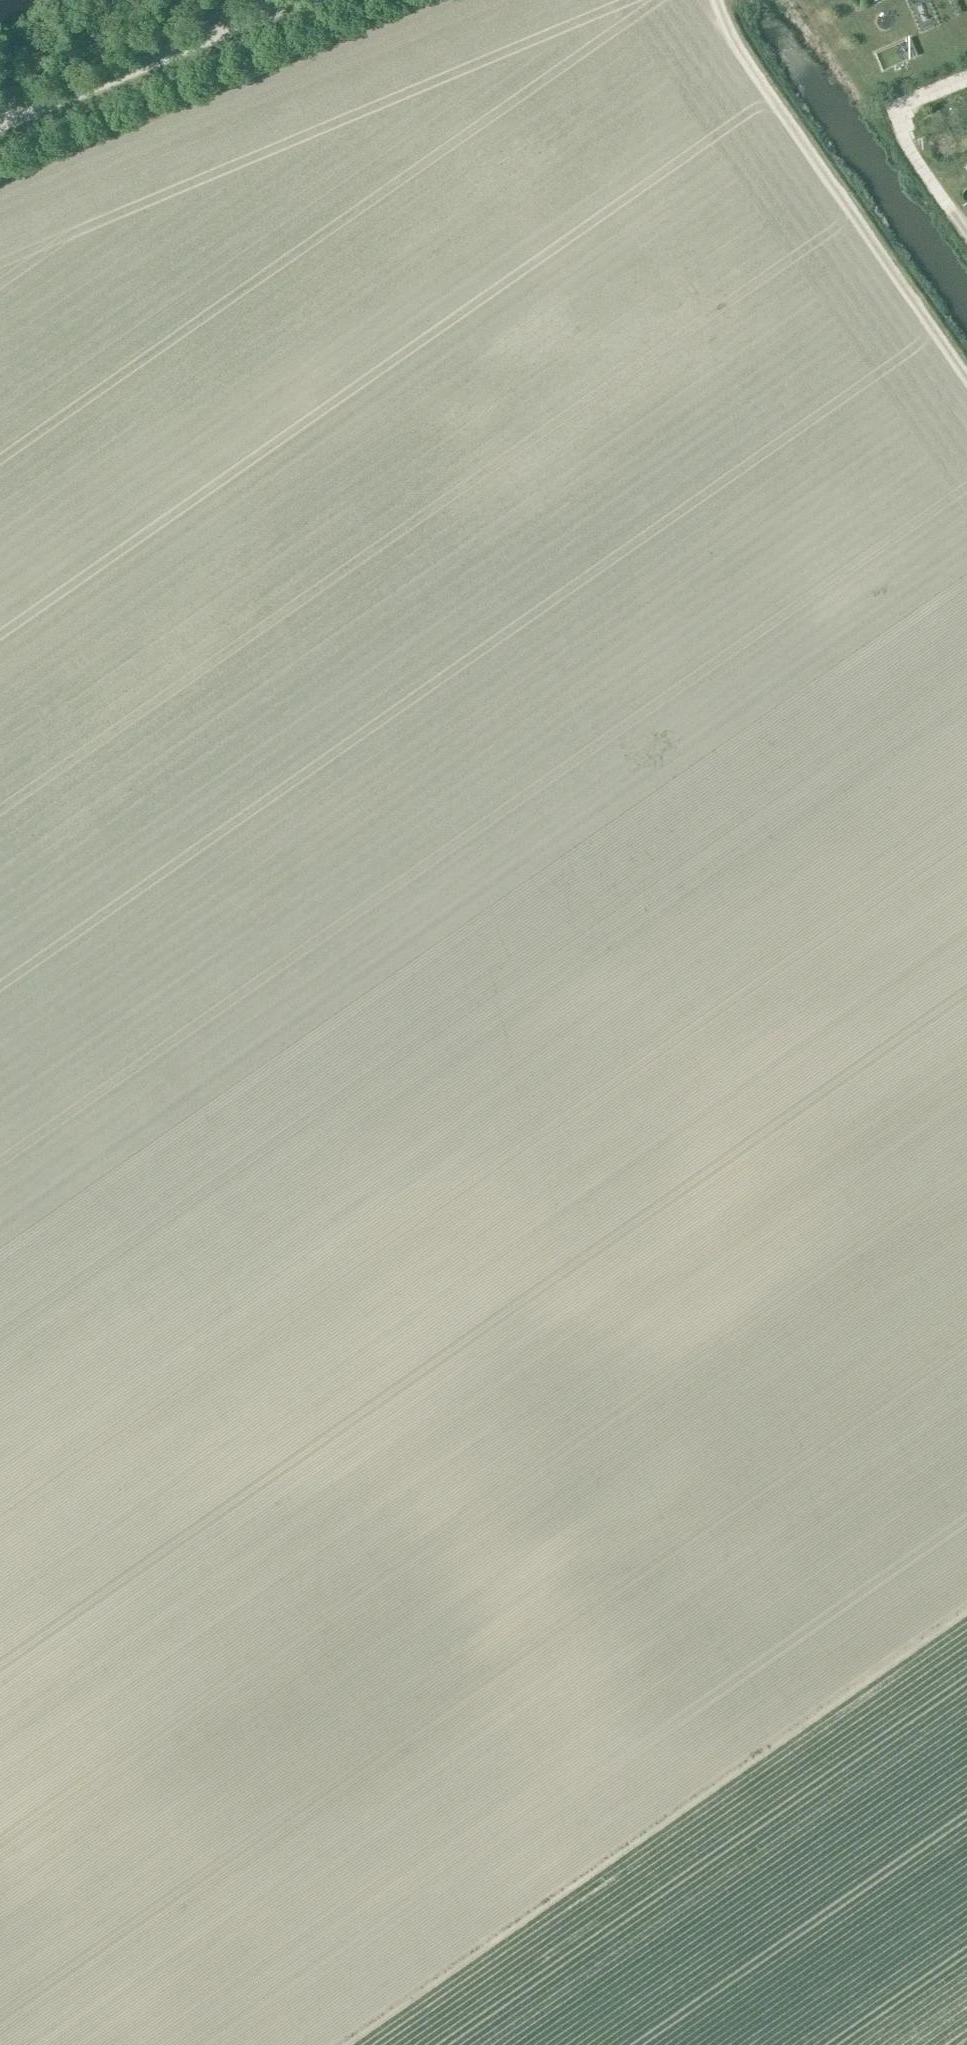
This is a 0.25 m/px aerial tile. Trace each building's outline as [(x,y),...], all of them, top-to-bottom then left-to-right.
[(901,38),(884,45),(888,55),(905,48),(901,38)]
